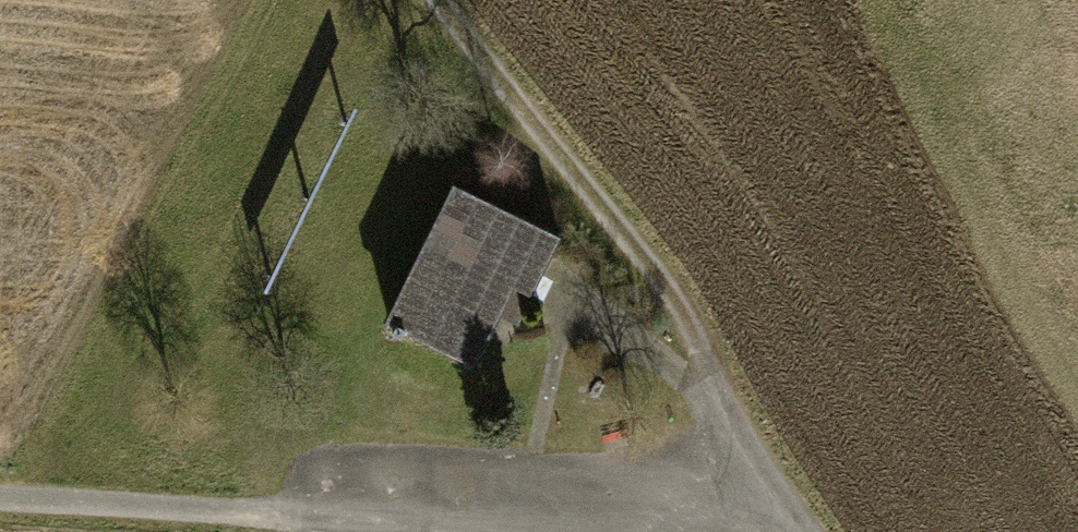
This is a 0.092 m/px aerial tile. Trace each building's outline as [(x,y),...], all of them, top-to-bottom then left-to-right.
[(457,189),(391,318),(475,361),(514,284),(528,292),(556,234),(501,209),(457,189)]
